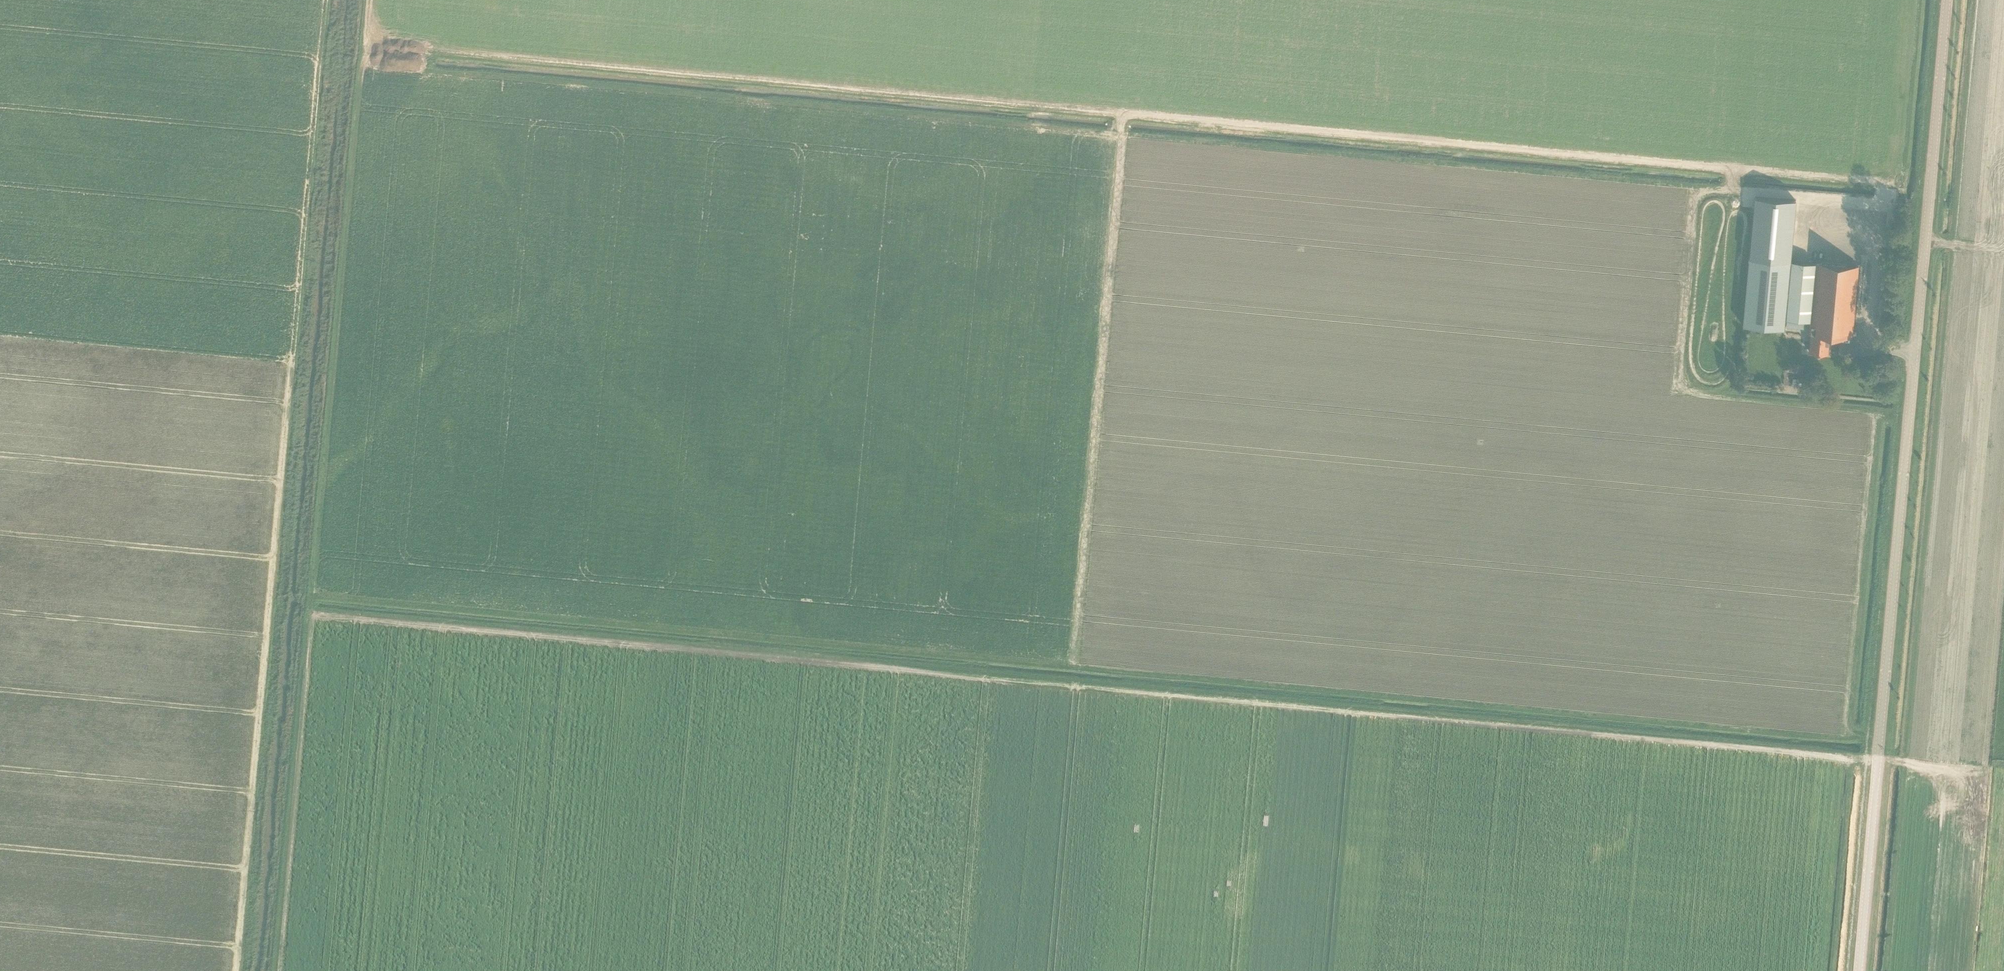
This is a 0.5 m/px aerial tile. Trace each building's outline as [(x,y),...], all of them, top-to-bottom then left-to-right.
[(1750,256),(1744,324),(1784,328),(1785,318),(1786,318),(1792,260),(1791,260),(1796,200),(1756,196),(1750,256)] [(1786,318),(1810,320),(1815,262),(1792,260),(1786,318)] [(1815,262),(1810,320),(1808,334),(1811,334),(1810,351),(1827,353),(1829,334),(1852,337),(1859,266),(1815,262)] [(1786,373),(1785,384),(1794,384),(1794,373),(1786,373)]
